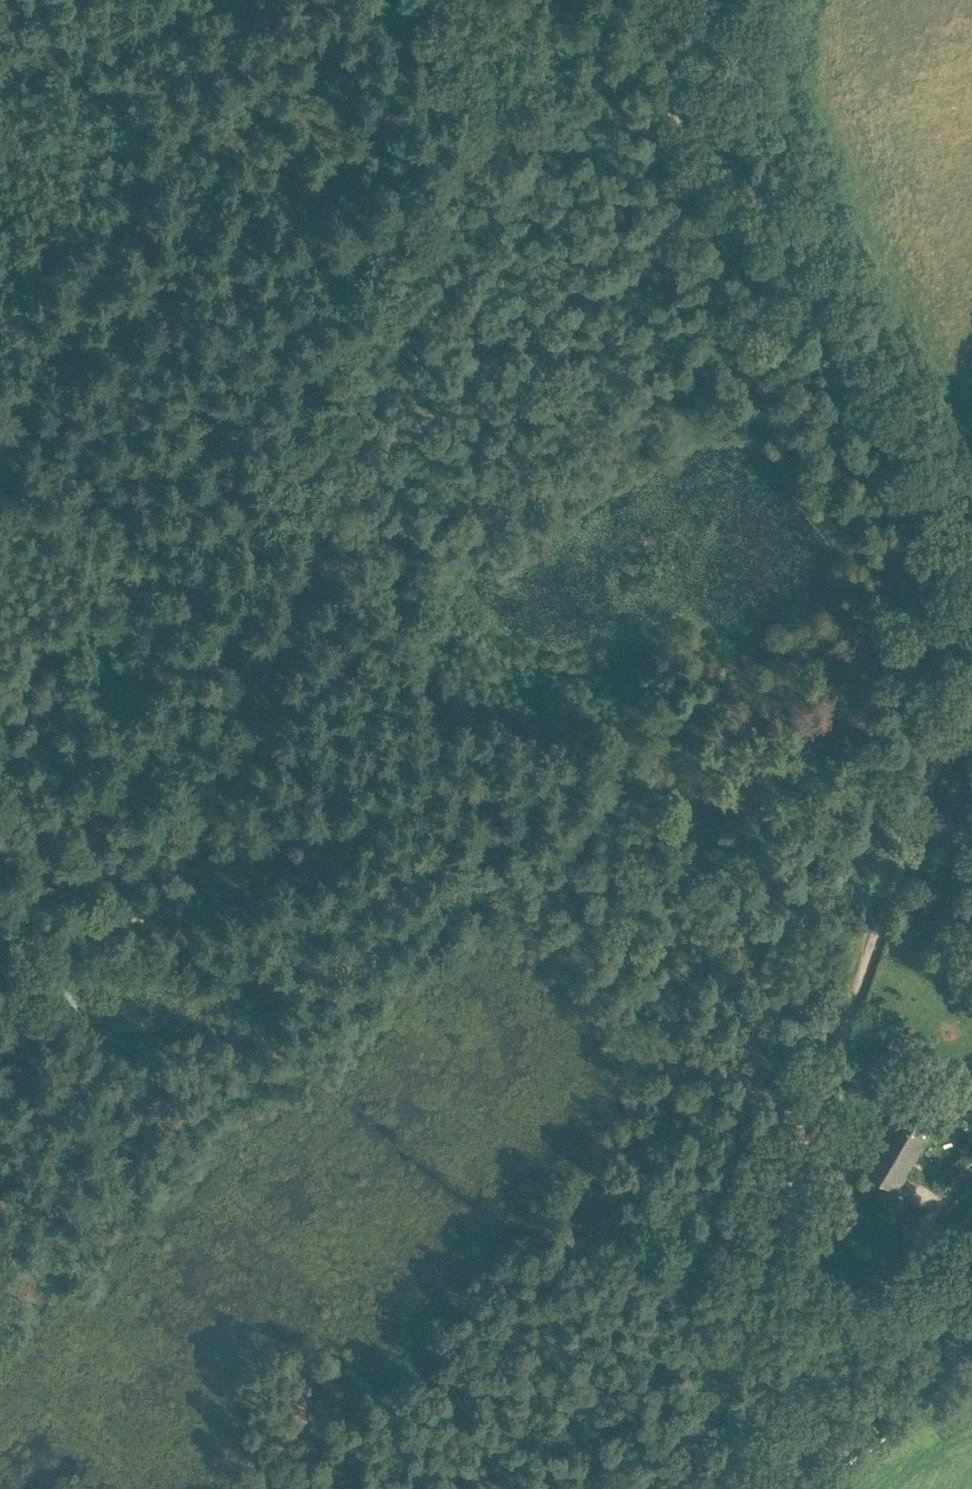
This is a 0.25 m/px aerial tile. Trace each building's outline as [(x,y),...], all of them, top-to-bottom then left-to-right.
[(908,1089),(862,1169),(897,1189),(943,1109),(908,1089)]
